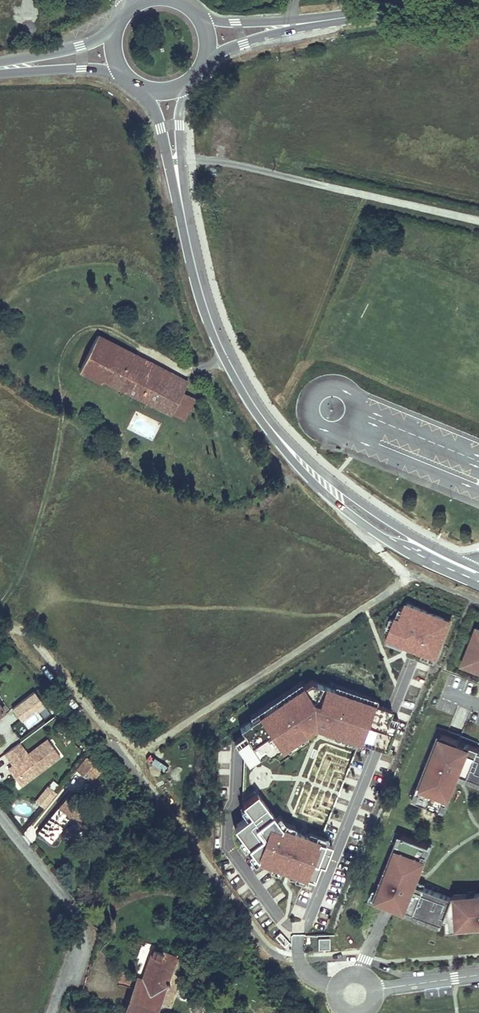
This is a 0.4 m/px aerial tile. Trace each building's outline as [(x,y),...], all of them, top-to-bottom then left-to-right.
[(9,2),(11,16),(23,15),(21,0),(0,0),(0,3),(9,2)] [(134,354),(98,335),(80,370),(102,382),(109,381),(155,405),(172,374),(157,366),(152,374),(144,369),(141,375),(127,367),(134,354)] [(157,366),(134,354),(127,367),(141,375),(144,369),(152,374),(157,366)] [(183,392),(188,382),(172,374),(155,405),(184,420),(195,397),(183,392)] [(453,622),(407,604),(402,619),(396,617),(386,643),(438,662),(453,622)] [(478,669),(478,624),(460,661),(478,669)] [(391,712),(311,682),(241,730),(258,758),(269,751),(272,757),(315,730),(386,754),(396,727),(387,724),(391,712)] [(19,703),(30,716),(46,704),(36,690),(19,703)] [(23,723),(29,731),(51,716),(45,707),(23,723)] [(412,795),(446,806),(458,775),(478,784),(478,745),(438,728),(412,795)] [(40,744),(21,758),(13,747),(0,756),(0,762),(7,770),(9,773),(8,774),(13,780),(22,784),(53,761),(40,744)] [(91,784),(102,771),(86,756),(75,769),(91,784)] [(9,773),(7,770),(3,774),(15,790),(22,784),(13,780),(8,774),(9,773)] [(50,798),(42,792),(30,807),(37,814),(50,798)] [(282,829),(256,796),(242,806),(250,817),(233,830),(258,864),(315,884),(320,867),(325,868),(333,847),(282,829)] [(89,821),(63,799),(31,839),(44,849),(65,824),(78,835),(89,821)] [(449,893),(418,881),(431,844),(398,831),(372,898),(445,927),(478,922),(478,889),(449,893)] [(317,949),(329,950),(329,938),(317,938),(317,949)] [(137,977),(125,1012),(155,1012),(176,956),(153,948),(142,979),(137,977)]
